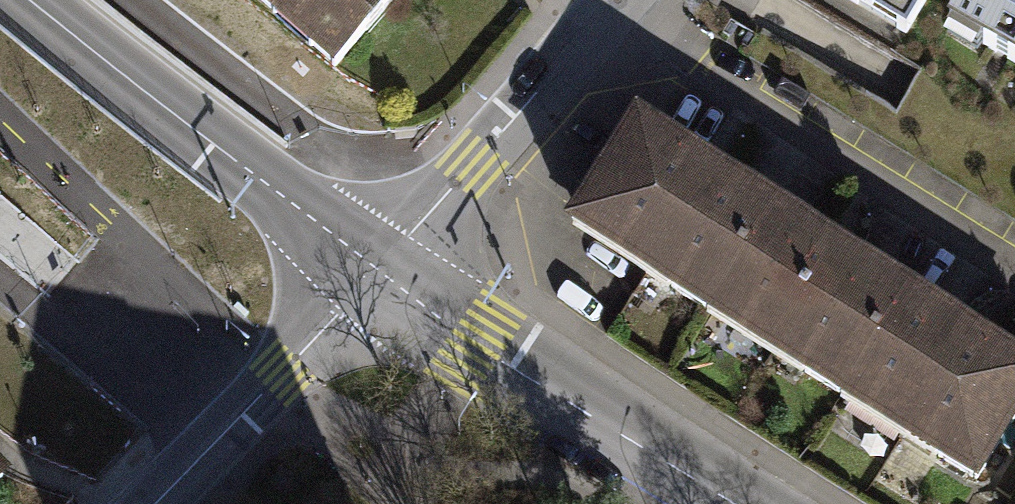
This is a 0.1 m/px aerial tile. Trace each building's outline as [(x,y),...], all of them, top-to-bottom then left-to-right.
[(336,66),(394,0),(260,0),(336,66)] [(896,32),(916,0),(844,0),(896,32)] [(1014,67),(1014,0),(949,0),(951,2),(939,21),(1014,67)] [(967,478),(1014,402),(1014,359),(1007,354),(1003,359),(627,121),(567,214),(935,446),(929,455),(967,478)]
